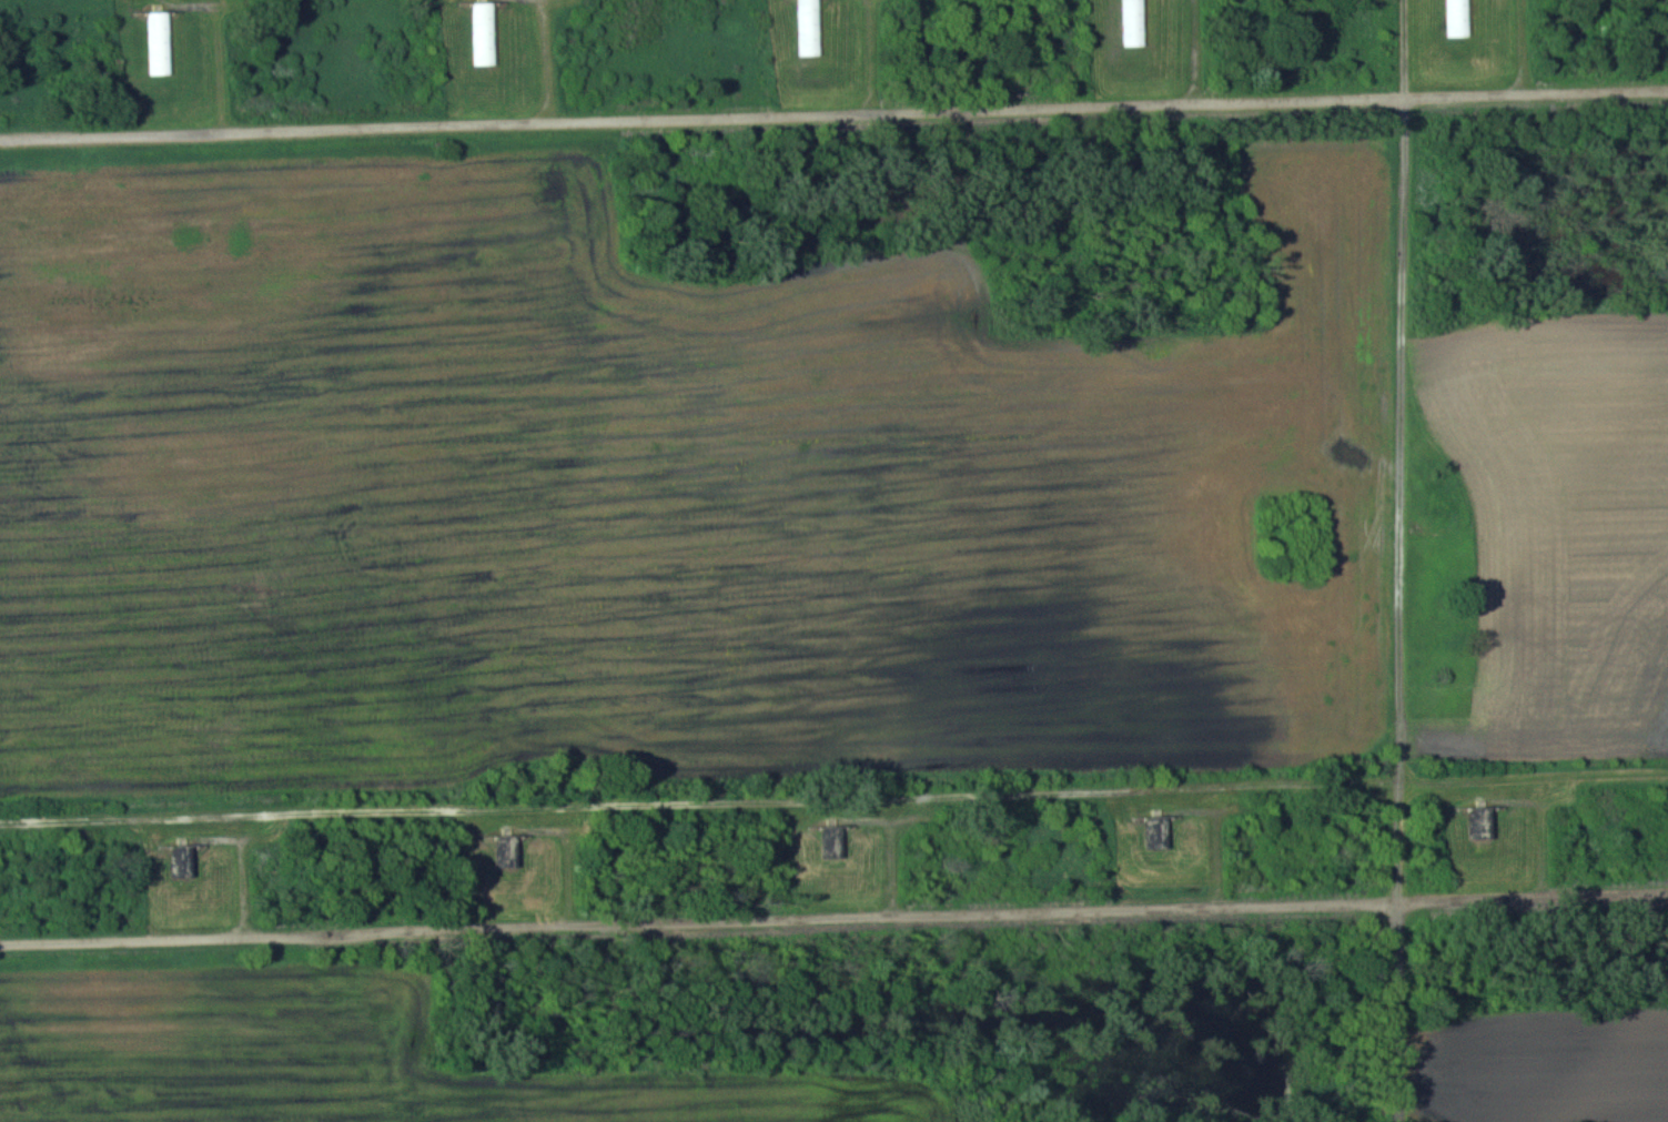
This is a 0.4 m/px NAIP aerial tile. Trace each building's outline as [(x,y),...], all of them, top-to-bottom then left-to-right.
[(472,66),(494,66),(493,2),(473,2),(473,10),(471,10),(472,66)] [(205,845),(159,845),(159,877),(205,877),(205,845)]
